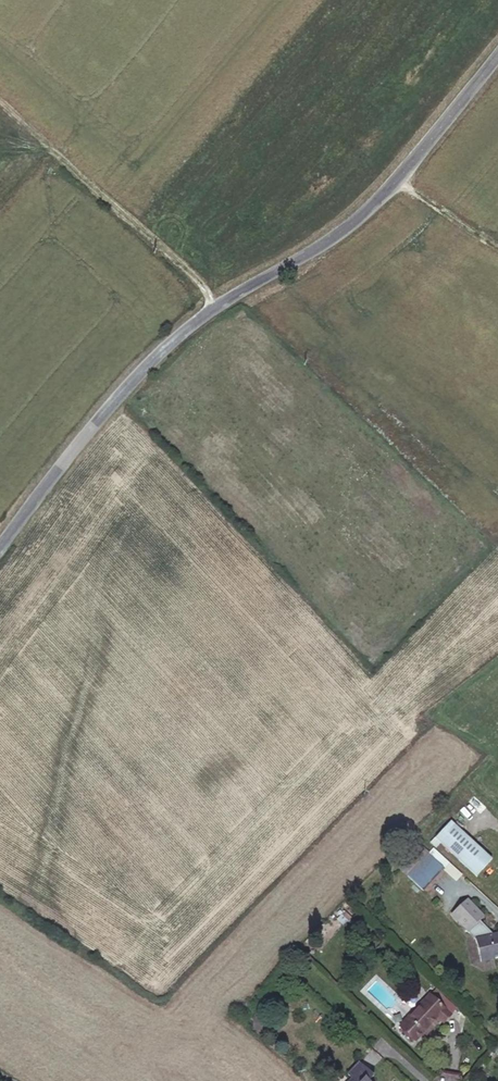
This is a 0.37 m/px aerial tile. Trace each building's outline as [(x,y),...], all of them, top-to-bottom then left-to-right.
[(492,860),(451,822),(435,837),(476,876),(492,860)] [(445,870),(429,855),(409,877),(425,892),(445,870)] [(451,914),(475,939),(480,961),(497,957),(497,934),(492,935),(479,921),(484,917),(467,899),(451,914)] [(429,994),(399,1026),(415,1041),(438,1017),(444,1023),(451,1015),(429,994)] [(264,1030),(264,1017),(253,1017),(253,1029),(264,1030)] [(351,1078),(349,1080),(368,1080),(374,1075),(359,1061),(347,1074),(351,1078)]
